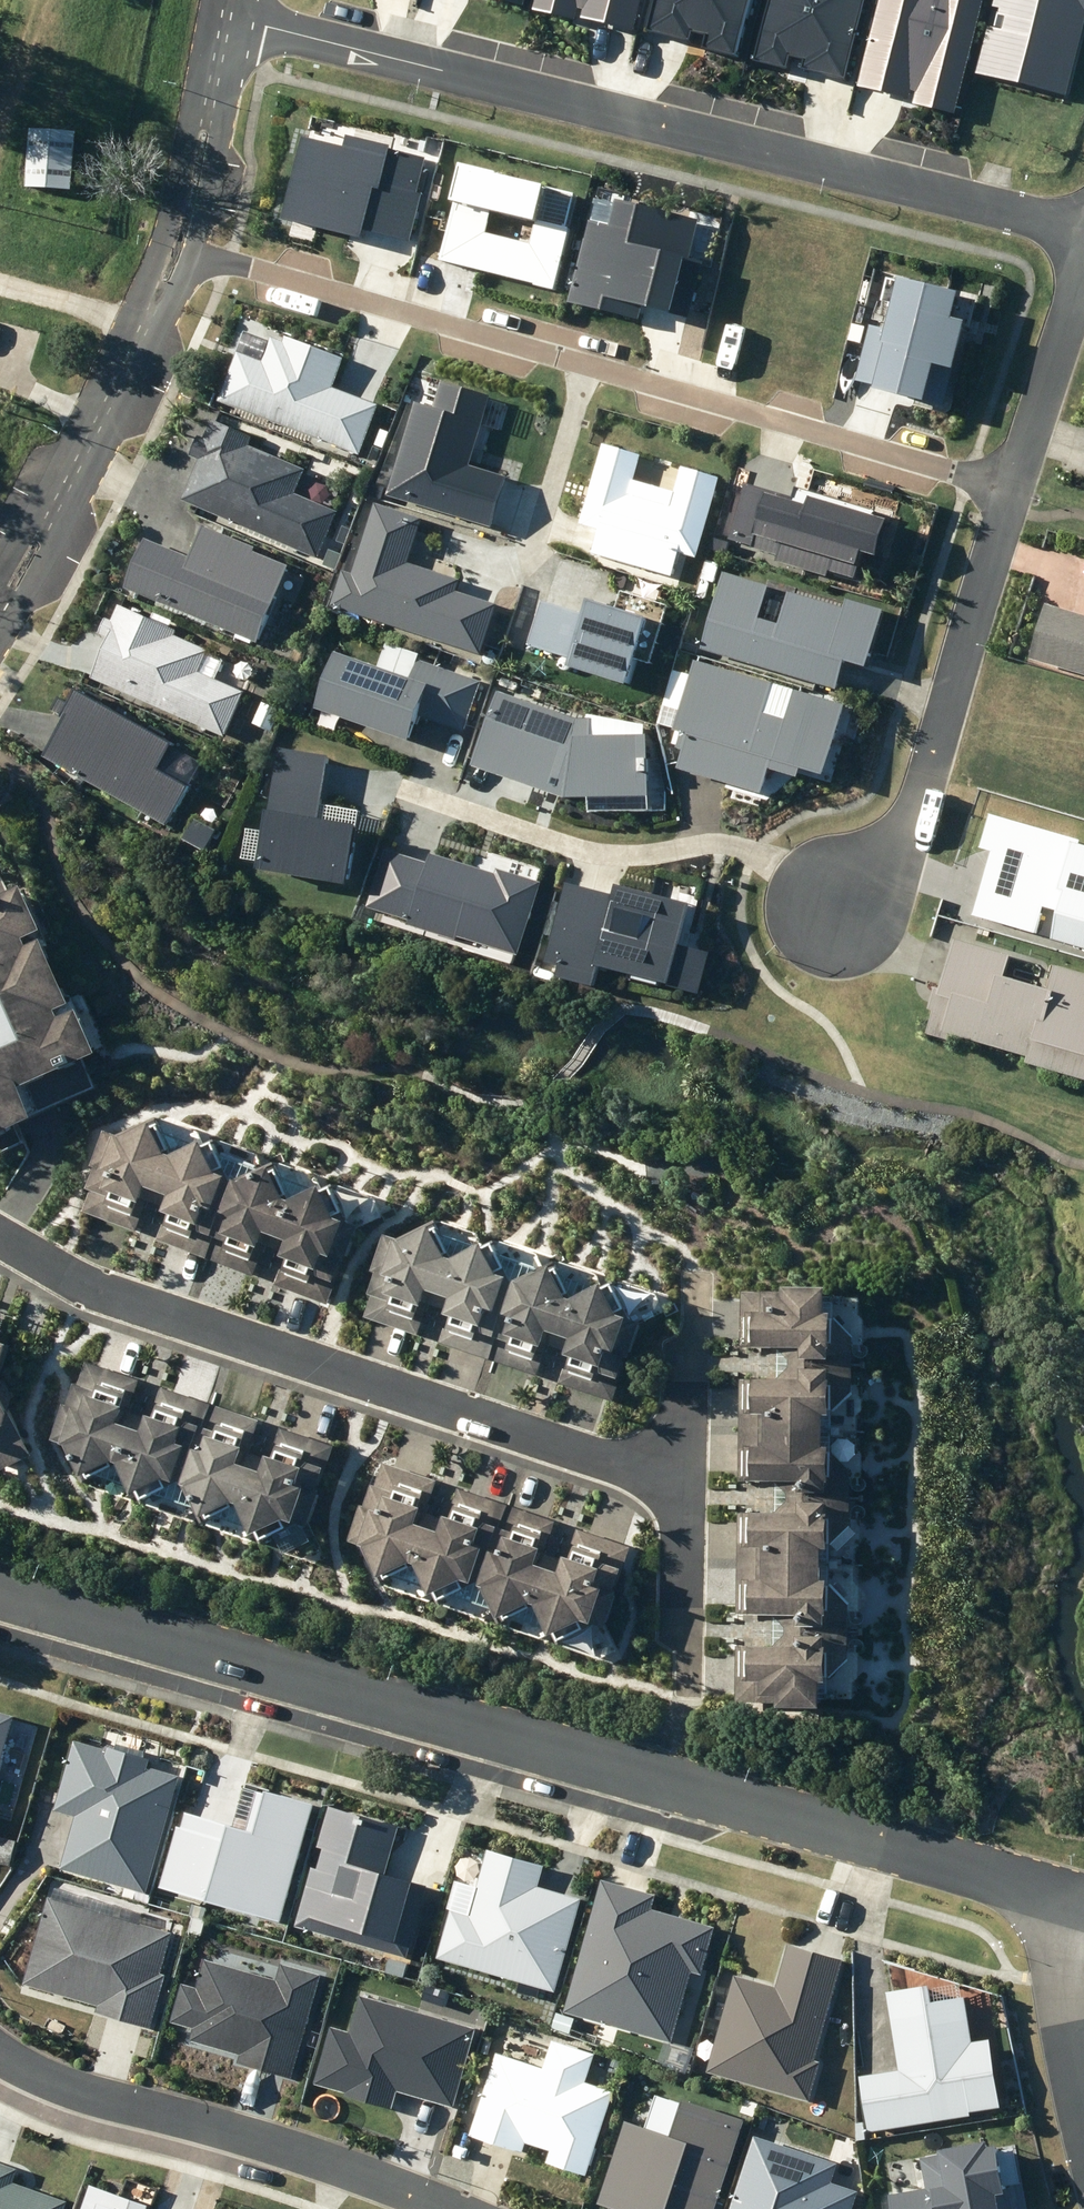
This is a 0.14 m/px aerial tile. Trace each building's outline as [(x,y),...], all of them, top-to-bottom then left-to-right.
[(975,72),(1070,94),(1083,33),(1083,0),(992,0),(975,72)] [(33,128),(30,189),(78,191),(81,130),(33,128)] [(344,359),(276,334),(266,360),(236,350),(217,404),(361,457),(380,405),(333,388),(344,359)] [(316,561),(339,511),(294,491),(305,467),(215,426),(181,499),(316,561)] [(190,557),(144,540),(124,593),(257,644),(288,563),(201,529),(190,557)] [(695,660),(853,707),(881,613),(722,567),(695,660)] [(1020,658),(1083,675),(1083,618),(1034,605),(1020,658)] [(253,667),(120,611),(89,683),(223,739),(253,667)] [(853,707),(695,660),(673,734),(685,737),(675,770),(763,795),(773,763),(832,780),(853,707)] [(586,736),(586,720),(495,691),(468,765),(558,797),(649,800),(649,735),(586,736)] [(176,745),(76,692),(40,760),(168,826),(191,781),(165,767),(176,745)] [(330,756),(277,749),(261,875),(350,886),(358,827),(322,822),(330,756)] [(600,969),(703,999),(716,954),(679,944),(690,902),(616,881),(612,895),(567,882),(540,975),(594,990),(600,969)] [(52,1124),(46,1112),(98,1089),(88,1067),(110,1058),(109,1053),(82,993),(77,995),(56,945),(41,952),(37,943),(46,940),(23,887),(0,897),(0,1147),(52,1124)] [(940,989),(932,987),(926,1008),(933,1010),(926,1034),(1083,1081),(1083,973),(1058,965),(1050,991),(1004,977),(1011,951),(956,935),(940,989)] [(103,1131),(74,1207),(126,1226),(136,1199),(145,1202),(146,1200),(156,1204),(174,1155),(172,1155),(158,1123),(123,1139),(103,1131)] [(158,1205),(146,1237),(200,1257),(230,1177),(224,1175),(209,1143),(178,1157),(174,1155),(156,1204),(158,1205)] [(230,1177),(200,1257),(244,1274),(254,1245),(264,1249),(265,1246),(275,1249),(293,1201),(291,1200),(275,1163),(238,1180),(230,1177)] [(275,1249),(277,1250),(266,1281),(320,1301),(328,1280),(333,1282),(340,1261),(335,1259),(349,1222),(342,1220),(327,1187),(295,1201),(293,1201),(275,1249)] [(397,1239),(371,1319),(424,1336),(432,1309),(443,1312),(444,1309),(454,1312),(470,1263),(468,1263),(456,1239),(449,1226),(413,1244),(397,1239)] [(456,1313),(445,1345),(502,1363),(528,1283),(509,1246),(480,1260),(473,1264),(470,1263),(454,1312),(456,1313)] [(528,1283),(502,1363),(544,1377),(553,1349),(563,1352),(563,1350),(575,1353),(591,1304),(589,1304),(571,1268),(541,1283),(536,1286),(528,1283)] [(577,1354),(567,1386),(620,1403),(628,1380),(635,1383),(643,1360),(646,1361),(657,1326),(642,1321),(625,1289),(593,1305),(591,1304),(575,1353),(577,1354)] [(847,1320),(848,1295),(748,1293),(747,1366),(867,1368),(868,1343),(854,1329),(854,1320),(847,1320)] [(41,1457),(23,1423),(25,1419),(9,1388),(22,1349),(0,1341),(3,1334),(0,1333),(0,1477),(41,1457)] [(71,1410),(62,1438),(67,1439),(65,1443),(83,1449),(101,1484),(134,1467),(136,1468),(152,1420),(143,1417),(144,1413),(137,1410),(146,1381),(93,1364),(77,1413),(71,1410)] [(747,1366),(746,1435),(845,1436),(846,1421),(851,1422),(851,1411),(867,1396),(867,1368),(747,1366)] [(189,1487),(216,1405),(167,1389),(156,1421),(152,1420),(136,1468),(139,1469),(158,1505),(183,1492),(182,1488),(186,1486),(189,1487)] [(216,1405),(189,1487),(200,1490),(218,1526),(253,1509),(255,1509),(271,1460),(263,1458),(265,1454),(255,1451),(265,1421),(216,1405)] [(333,1470),(340,1447),(286,1430),(276,1462),(271,1460),(255,1509),(258,1510),(276,1545),(302,1532),(301,1528),(305,1526),(324,1532),(336,1495),(332,1494),(339,1472),(333,1470)] [(845,1452),(845,1436),(746,1435),(745,1502),(866,1504),(867,1478),(850,1462),(850,1452),(845,1452)] [(366,1540),(364,1545),(383,1551),(399,1585),(432,1569),(434,1570),(450,1523),(440,1519),(442,1514),(433,1511),(443,1483),(389,1465),(373,1513),(368,1512),(359,1538),(366,1540)] [(450,1523),(434,1570),(438,1571),(453,1602),(485,1586),(493,1589),(520,1508),(465,1490),(453,1524),(450,1523)] [(745,1502),(744,1569),(843,1570),(843,1555),(849,1555),(849,1544),(866,1528),(866,1504),(745,1502)] [(520,1508),(493,1589),(507,1593),(522,1624),(552,1609),(553,1609),(569,1563),(560,1560),(562,1554),(552,1551),(561,1522),(520,1508)] [(628,1600),(637,1574),(629,1571),(637,1548),(583,1530),(572,1564),(569,1563),(553,1609),(557,1610),(572,1642),(603,1626),(620,1632),(631,1601),(628,1600)] [(744,1569),(744,1635),(864,1636),(864,1612),(848,1595),(848,1586),(842,1586),(843,1570),(744,1569)] [(798,1702),(798,1713),(841,1714),(841,1688),(848,1688),(848,1677),(864,1662),(864,1636),(744,1635),(743,1703),(772,1703),(772,1706),(790,1706),(790,1702),(798,1702)] [(280,1928),(317,1802),(268,1788),(251,1843),(174,1820),(153,1890),(280,1928)] [(41,2162),(34,2177),(42,2181),(49,2166),(41,2162)]
